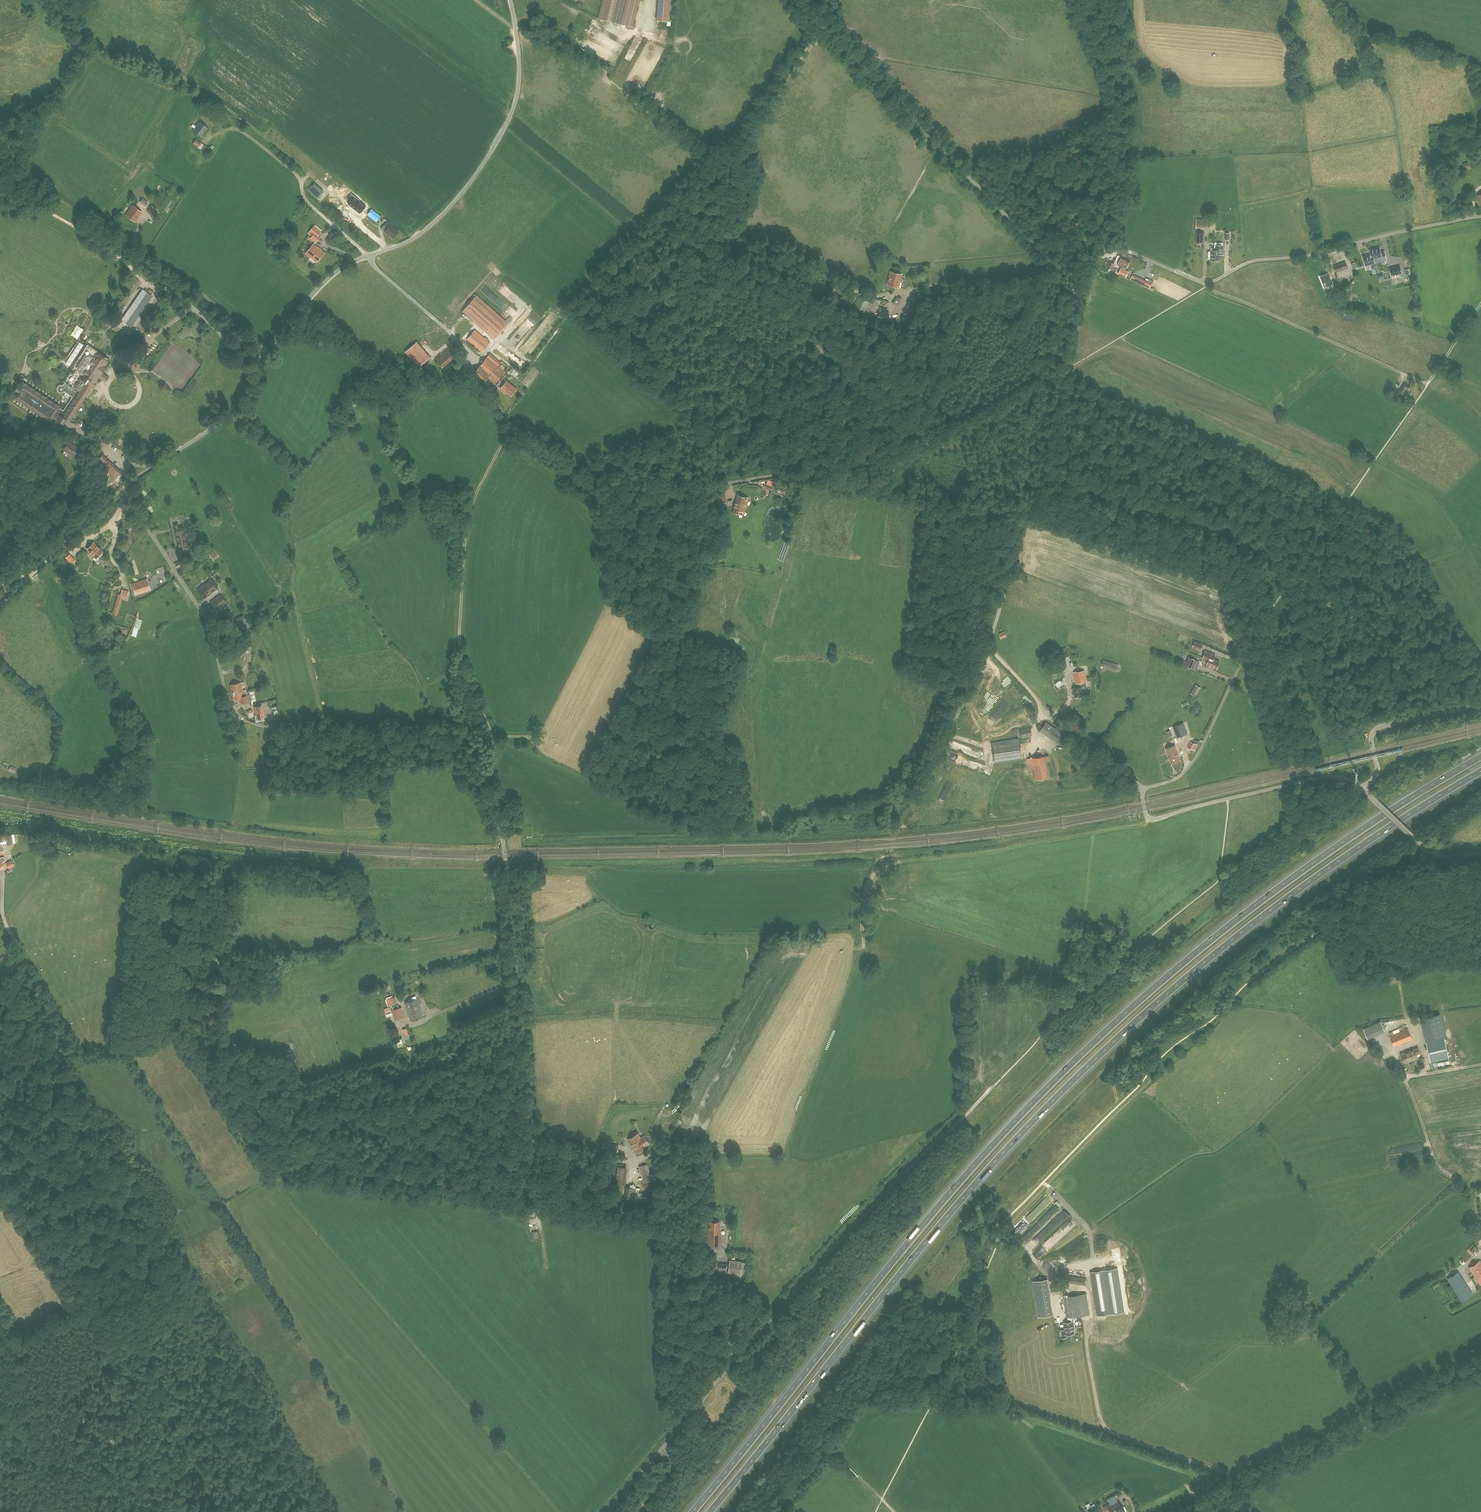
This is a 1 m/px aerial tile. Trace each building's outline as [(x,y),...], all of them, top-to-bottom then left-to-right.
[(598,18),(612,22),(617,23),(630,26),(632,26),(637,7),(639,0),(603,0),(598,18)] [(657,18),(672,19),(673,0),(659,0),(657,18)] [(199,121),(196,126),(193,124),(192,126),(194,128),(192,130),(201,137),(208,128),(199,121)] [(207,147),(201,142),(196,139),(193,143),(198,147),(204,152),(207,147)] [(1468,162),(1461,164),(1463,171),(1470,169),(1468,162)] [(323,192),(320,189),(318,190),(313,185),(309,189),(318,197),(323,192)] [(350,201),(349,201),(348,203),(359,213),(363,209),(365,206),(359,201),(359,200),(356,198),(353,196),(351,200),(350,199),(349,201),(350,201)] [(135,221),(142,212),(133,205),(126,215),(135,221)] [(157,210),(154,207),(151,205),(147,211),(153,216),(157,210)] [(367,206),(362,211),(374,221),(378,215),(367,206)] [(382,224),(379,227),(390,239),(397,232),(383,218),(380,221),(382,224)] [(314,226),(310,231),(308,234),(312,237),(311,238),(316,242),(320,237),(318,235),(321,232),(314,226)] [(1204,233),(1196,232),(1196,242),(1204,242),(1204,233)] [(1219,254),(1223,254),(1223,245),(1219,245),(1219,243),(1215,243),(1214,248),(1211,248),(1211,250),(1210,250),(1210,260),(1219,260),(1219,254)] [(306,253),(317,262),(324,253),(314,244),(306,253)] [(1370,250),(1370,254),(1367,254),(1367,255),(1363,256),(1365,266),(1370,265),(1371,265),(1371,268),(1375,267),(1375,263),(1381,262),(1380,258),(1385,257),(1384,251),(1382,252),(1382,253),(1380,253),(1379,248),(1370,250)] [(1115,264),(1114,266),(1121,269),(1122,267),(1126,259),(1118,255),(1114,263),(1114,264),(1115,264)] [(1118,274),(1123,276),(1124,273),(1123,272),(1125,268),(1127,269),(1130,261),(1126,259),(1122,267),(1121,269),(1118,274)] [(1115,264),(1114,264),(1109,262),(1107,267),(1108,268),(1111,269),(1112,270),(1114,266),(1115,264)] [(1345,262),(1334,266),(1336,272),(1347,268),(1345,262)] [(1391,275),(1402,273),(1400,266),(1390,269),(1391,275)] [(898,287),(902,274),(890,271),(887,284),(898,287)] [(1332,283),(1328,274),(1321,277),(1325,286),(1332,283)] [(1149,282),(1138,277),(1136,282),(1141,285),(1143,282),(1151,286),(1152,283),(1153,281),(1150,279),(1149,282)] [(1351,293),(1343,292),(1341,301),(1349,303),(1351,293)] [(507,323),(487,305),(476,295),(462,311),(494,339),(507,323)] [(914,311),(920,300),(912,296),(906,307),(914,311)] [(535,311),(527,319),(533,324),(540,317),(535,311)] [(73,335),(81,339),(86,329),(79,325),(73,335)] [(490,343),(475,330),(467,339),(482,352),(490,343)] [(416,341),(403,349),(414,366),(427,358),(416,341)] [(14,397),(50,421),(53,417),(56,418),(64,424),(67,419),(70,421),(85,397),(93,386),(93,385),(94,384),(98,377),(102,380),(106,382),(107,380),(109,377),(104,374),(103,373),(102,372),(105,367),(104,366),(108,361),(107,361),(109,359),(100,352),(98,350),(92,347),(88,344),(77,361),(76,360),(73,366),(76,368),(73,372),(71,370),(70,371),(64,381),(66,382),(63,386),(61,385),(59,385),(58,387),(57,389),(57,390),(59,392),(60,393),(63,392),(64,391),(73,396),(71,399),(64,411),(59,408),(60,406),(24,382),(23,381),(19,388),(17,386),(15,390),(18,392),(16,395),(14,397)] [(444,369),(457,358),(449,349),(436,360),(444,369)] [(483,383),(488,376),(496,383),(505,373),(497,367),(501,362),(490,353),(473,375),(483,383)] [(505,391),(511,396),(516,389),(507,381),(501,388),(505,392),(505,391)] [(1400,391),(1404,393),(1407,389),(1409,390),(1411,386),(1404,383),(1400,391)] [(64,449),(74,456),(79,448),(69,442),(64,449)] [(121,472),(115,467),(102,455),(98,459),(111,470),(109,473),(115,478),(121,472)] [(739,514),(740,511),(745,512),(748,498),(737,495),(733,512),(739,514)] [(188,549),(182,526),(174,528),(181,554),(190,552),(189,549),(188,549)] [(97,560),(104,554),(102,551),(94,542),(87,549),(95,557),(93,558),(96,562),(98,564),(100,562),(97,560)] [(209,553),(213,560),(219,557),(214,550),(209,553)] [(4,564),(13,556),(10,552),(0,561),(0,565),(2,566),(4,564)] [(147,579),(132,584),(136,594),(150,589),(147,579)] [(218,588),(211,579),(197,590),(204,599),(218,588)] [(123,594),(119,593),(114,614),(119,615),(124,598),(129,599),(131,590),(125,588),(123,594)] [(220,594),(210,602),(217,610),(226,602),(220,594)] [(220,617),(224,621),(229,618),(225,613),(220,617)] [(139,628),(142,620),(136,618),(132,635),(136,637),(138,629),(136,629),(136,627),(139,628)] [(237,622),(242,631),(250,626),(247,620),(243,623),(241,619),(237,622)] [(1192,647),(1201,650),(1203,645),(1195,642),(1192,647)] [(233,644),(233,649),(232,652),(237,653),(236,656),(242,657),(242,653),(245,654),(245,644),(238,644),(233,644)] [(1057,655),(1058,659),(1051,662),(1053,667),(1060,664),(1070,659),(1065,647),(1055,651),(1057,655)] [(1213,667),(1217,668),(1220,661),(1214,659),(1215,655),(1212,654),(1212,653),(1206,651),(1203,658),(1209,660),(1207,664),(1211,666),(1210,666),(1213,668),(1213,667)] [(1185,666),(1191,668),(1195,659),(1188,657),(1185,666)] [(1118,664),(1102,659),(1101,664),(1116,669),(1118,664)] [(1052,681),(1064,680),(1063,670),(1053,671),(1053,670),(1051,670),(1052,681)] [(1074,672),(1075,683),(1076,683),(1076,687),(1074,688),(1075,696),(1075,697),(1076,697),(1078,697),(1079,696),(1079,695),(1082,695),(1081,690),(1085,690),(1085,686),(1086,686),(1084,670),(1074,672)] [(246,690),(242,690),(240,682),(230,684),(231,691),(235,690),(234,689),(236,689),(237,692),(239,692),(240,694),(243,693),(246,692),(246,690)] [(1201,688),(1195,685),(1190,693),(1196,697),(1201,688)] [(231,691),(233,699),(234,699),(234,701),(236,701),(236,699),(240,698),(241,703),(248,701),(251,701),(250,694),(247,694),(247,692),(246,692),(243,693),(240,694),(239,692),(237,692),(236,689),(234,689),(235,690),(231,691)] [(255,707),(257,718),(264,717),(261,705),(255,707)] [(1058,744),(1064,736),(1064,735),(1046,722),(1040,731),(1058,744)] [(1022,738),(1032,736),(1030,728),(1020,730),(1022,738)] [(1018,739),(992,743),(995,764),(1022,760),(1018,739)] [(1187,747),(1193,750),(1195,744),(1190,741),(1187,747)] [(1180,760),(1176,749),(1174,745),(1166,748),(1171,763),(1180,760)] [(1035,780),(1049,777),(1046,760),(1049,760),(1049,756),(1027,759),(1029,770),(1033,769),(1035,780)] [(10,765),(8,770),(15,773),(17,768),(10,765)] [(11,868),(17,865),(15,859),(8,862),(11,868)] [(386,1006),(395,1003),(393,996),(384,999),(386,1006)] [(409,1019),(422,1015),(417,999),(413,1000),(412,998),(408,999),(408,1001),(405,1002),(409,1019)] [(385,1017),(391,1015),(388,1006),(382,1008),(385,1017)] [(1439,1014),(1421,1018),(1426,1041),(1444,1037),(1439,1014)] [(1100,1034),(1110,1026),(1107,1023),(1105,1021),(1095,1028),(1100,1034)] [(1379,1021),(1361,1028),(1366,1038),(1383,1031),(1379,1021)] [(1408,1029),(1394,1034),(1390,1036),(1394,1046),(1412,1039),(1408,1029)] [(1431,1062),(1449,1058),(1444,1038),(1426,1042),(1431,1062)] [(1406,1062),(1409,1061),(1409,1060),(1417,1057),(1416,1054),(1420,1053),(1418,1048),(1401,1054),(1404,1062),(1406,1062)] [(640,1138),(638,1134),(628,1139),(636,1152),(645,1147),(645,1146),(649,1143),(644,1136),(640,1138)] [(618,1146),(603,1143),(602,1149),(617,1152),(618,1146)] [(639,1166),(644,1183),(652,1180),(647,1164),(639,1166)] [(618,1166),(616,1183),(625,1184),(626,1167),(618,1166)] [(626,1197),(639,1198),(640,1188),(627,1186),(626,1197)] [(1061,1213),(1052,1222),(1056,1227),(1065,1218),(1061,1213)] [(720,1221),(709,1221),(709,1229),(708,1229),(708,1245),(720,1245),(721,1231),(720,1231),(720,1221)] [(1049,1239),(1035,1253),(1040,1258),(1056,1243),(1054,1240),(1052,1242),(1049,1239)] [(992,1244),(986,1242),(979,1263),(985,1265),(992,1244)] [(740,1276),(742,1262),(742,1261),(730,1260),(728,1275),(740,1276)] [(1473,1275),(1480,1284),(1480,1262),(1480,1261),(1469,1268),(1473,1275)] [(1105,1270),(1091,1272),(1097,1315),(1111,1313),(1105,1270)] [(1074,1284),(1084,1285),(1085,1278),(1075,1276),(1074,1284)] [(1031,1281),(1036,1316),(1051,1314),(1046,1278),(1031,1281)] [(1466,1285),(1456,1291),(1462,1301),(1472,1294),(1466,1285)] [(1071,1317),(1072,1316),(1090,1314),(1086,1293),(1064,1297),(1067,1317),(1068,1317),(1068,1322),(1064,1323),(1066,1334),(1070,1334),(1070,1335),(1073,1334),(1073,1333),(1074,1333),(1073,1326),(1074,1326),(1073,1321),(1072,1321),(1071,1317)] [(1123,1506),(1122,1506),(1118,1499),(1107,1505),(1111,1511),(1116,1509),(1118,1511),(1126,1511),(1123,1506)]
